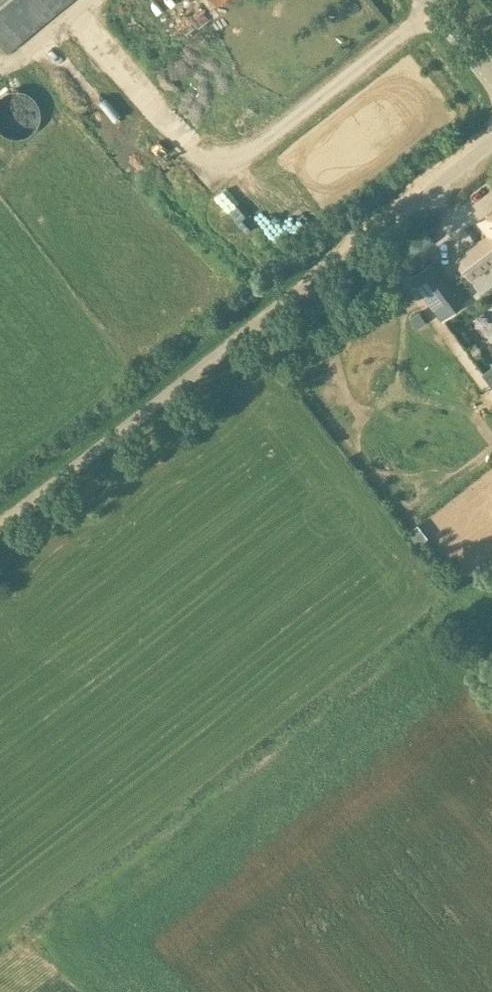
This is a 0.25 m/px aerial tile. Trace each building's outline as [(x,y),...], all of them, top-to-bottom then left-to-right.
[(8,53),(73,0),(0,0),(0,43),(8,53)] [(5,133),(12,136),(20,137),(28,135),(34,130),(39,123),(41,116),(41,108),(38,100),(33,94),(26,90),(19,88),(11,89),(3,93),(0,96),(0,129),(5,133)] [(489,235),(457,259),(472,279),(491,264),(491,214),(480,224),(489,235)] [(467,301),(449,276),(439,262),(418,277),(447,316),(467,301)]
